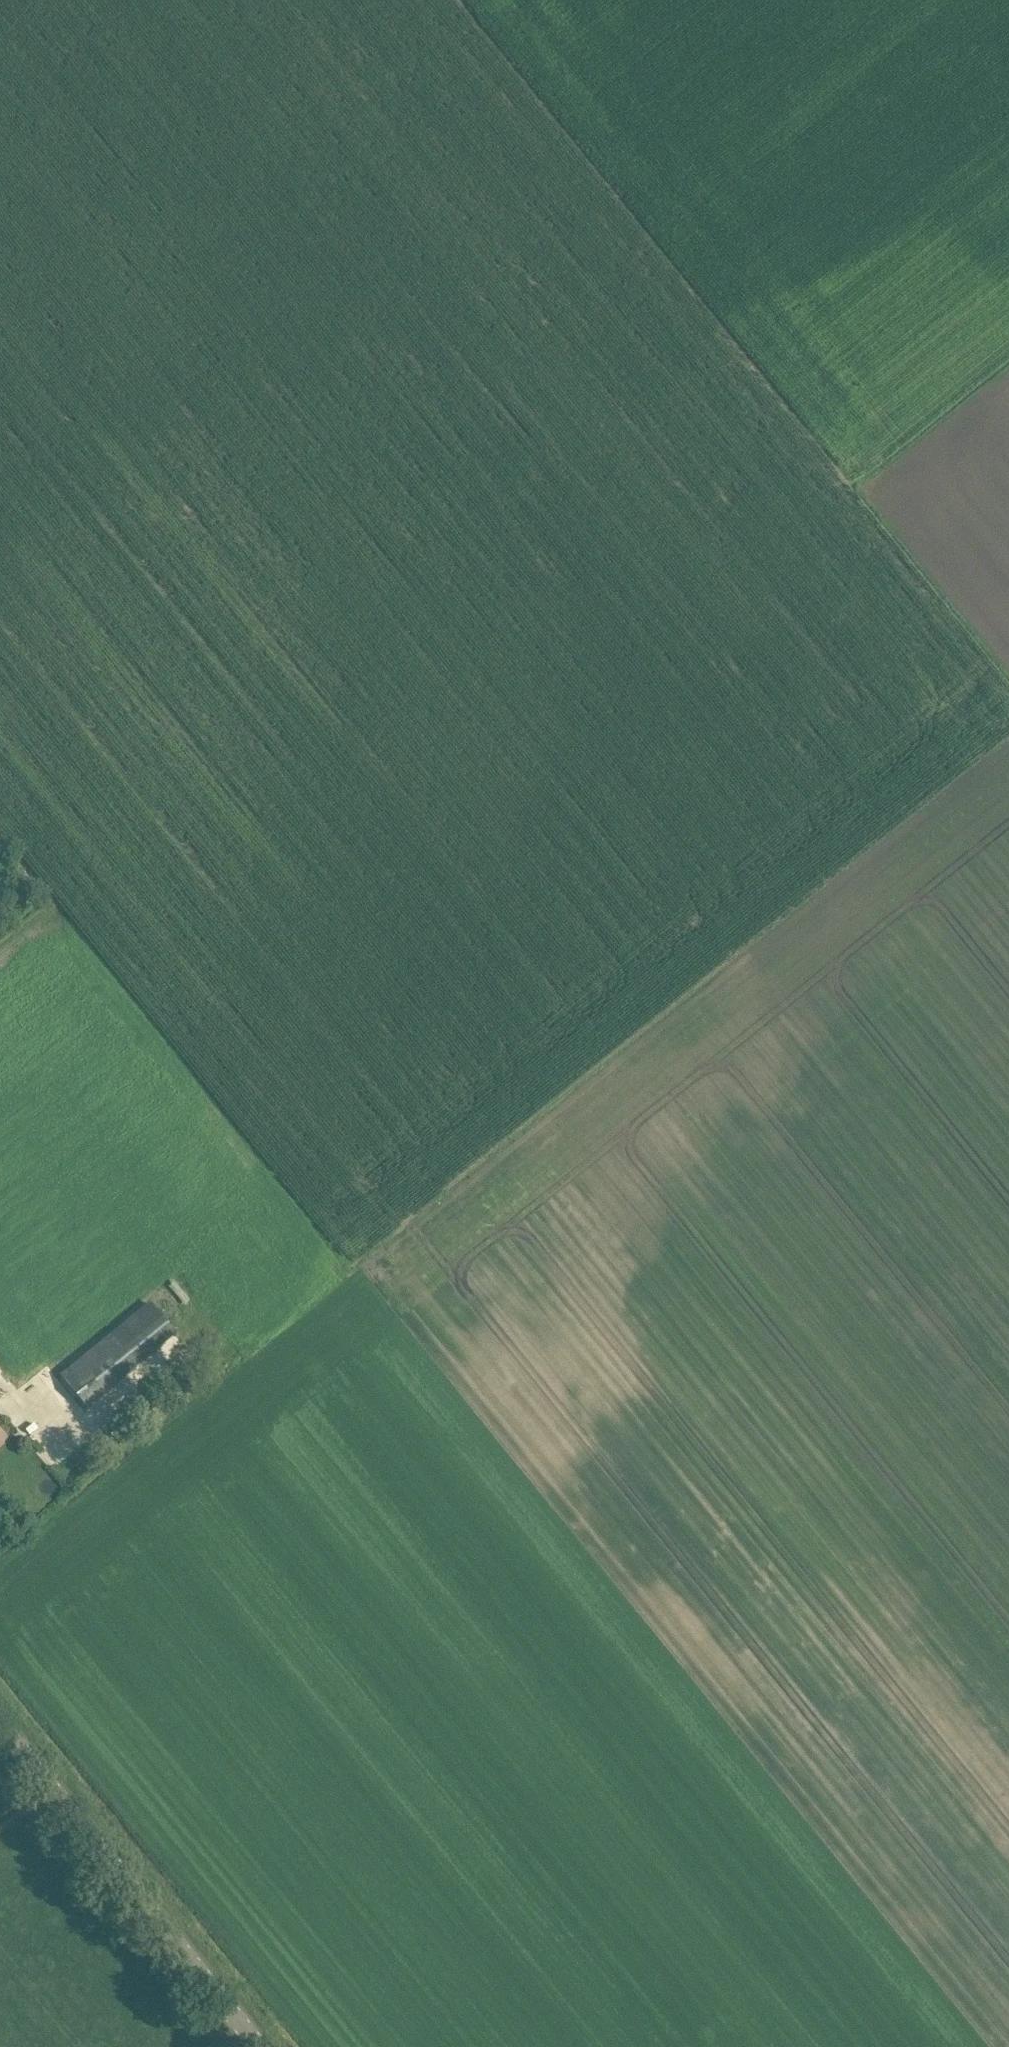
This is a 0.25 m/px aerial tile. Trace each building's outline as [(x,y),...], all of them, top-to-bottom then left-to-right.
[(113,1335),(61,1377),(88,1410),(140,1368),(113,1335)]
